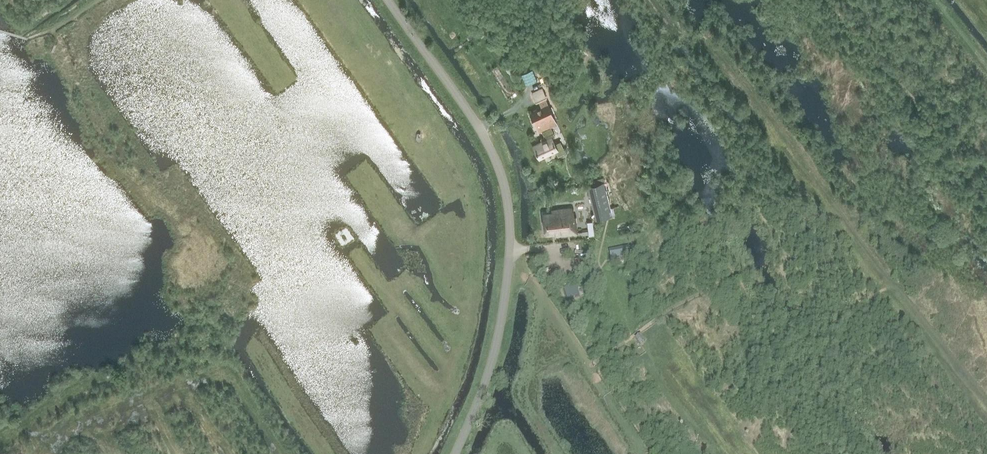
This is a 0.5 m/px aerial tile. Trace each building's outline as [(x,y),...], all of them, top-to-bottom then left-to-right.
[(502,74),(497,66),(492,70),(497,77),(502,74)] [(533,82),(538,80),(535,73),(532,67),(519,73),(525,86),(533,82)] [(533,147),(538,158),(555,151),(557,157),(565,153),(559,142),(554,145),(551,138),(554,137),(549,127),(556,124),(544,99),(547,97),(542,87),(531,93),(536,103),(539,102),(542,108),(530,113),(539,132),(540,131),(543,138),(539,140),(541,143),(533,147)] [(605,185),(589,188),(596,222),(612,219),(605,185)] [(551,215),(543,216),(545,237),(554,236),(554,238),(577,235),(576,218),(573,219),(572,210),(551,212),(551,215)] [(609,252),(610,259),(630,255),(629,248),(609,252)] [(564,288),(567,299),(579,296),(577,288),(581,287),(580,283),(564,288)] [(646,341),(642,335),(637,338),(642,344),(646,341)]
